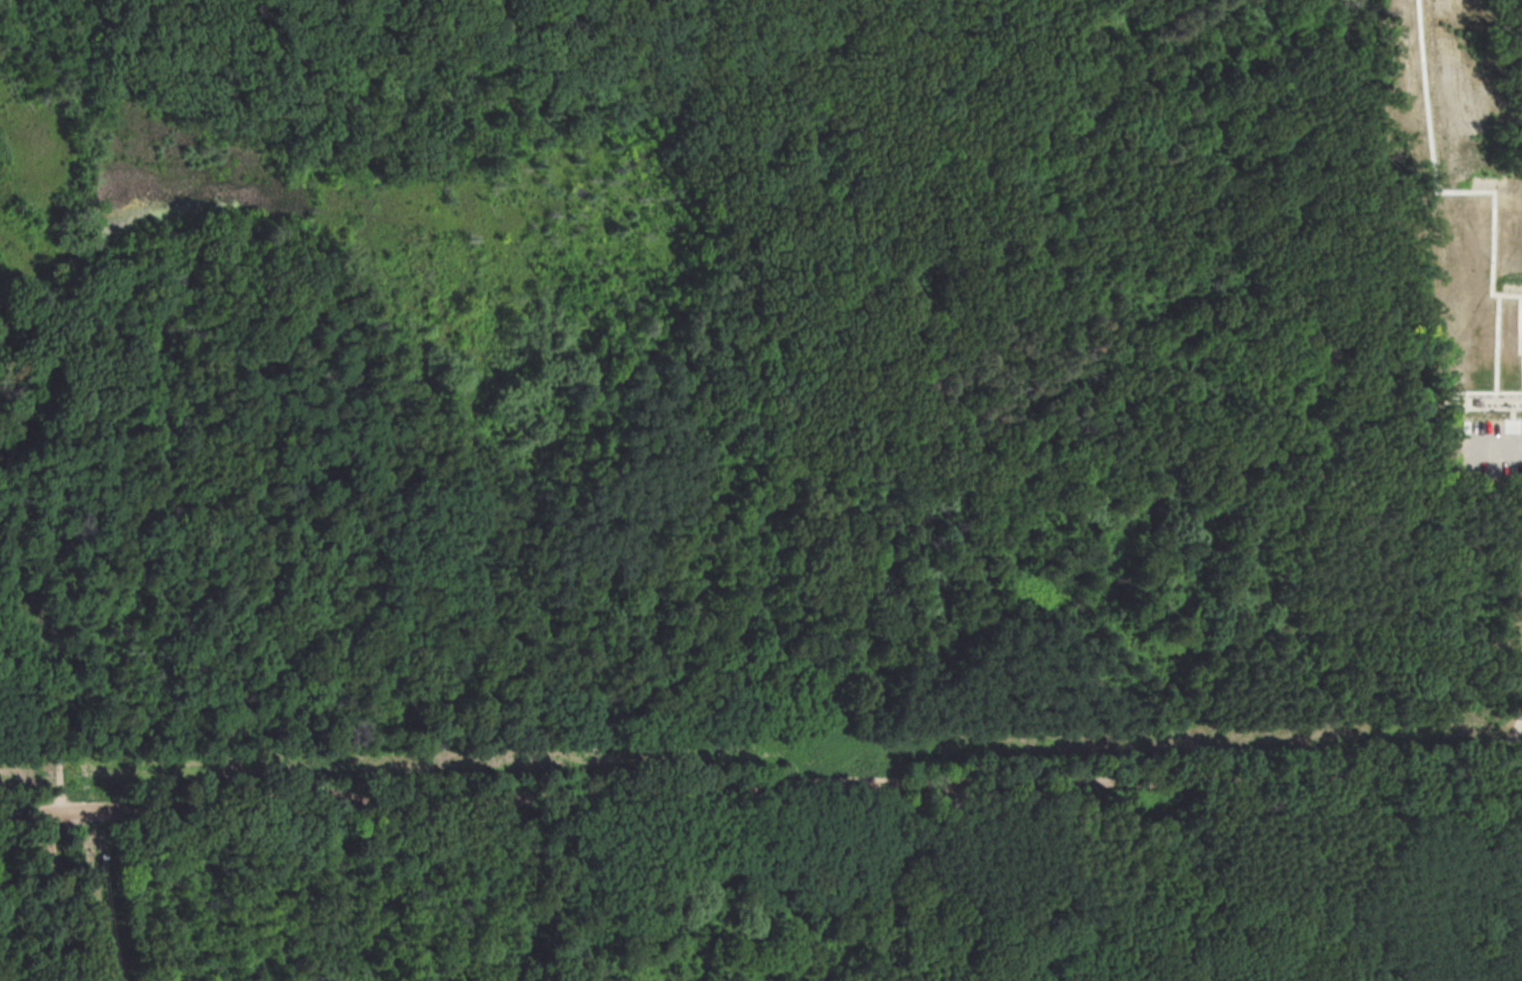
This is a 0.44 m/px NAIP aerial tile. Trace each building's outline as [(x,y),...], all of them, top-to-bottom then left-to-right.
[(1438,459),(1439,447),(1453,448),(1452,461),(1438,459)]
